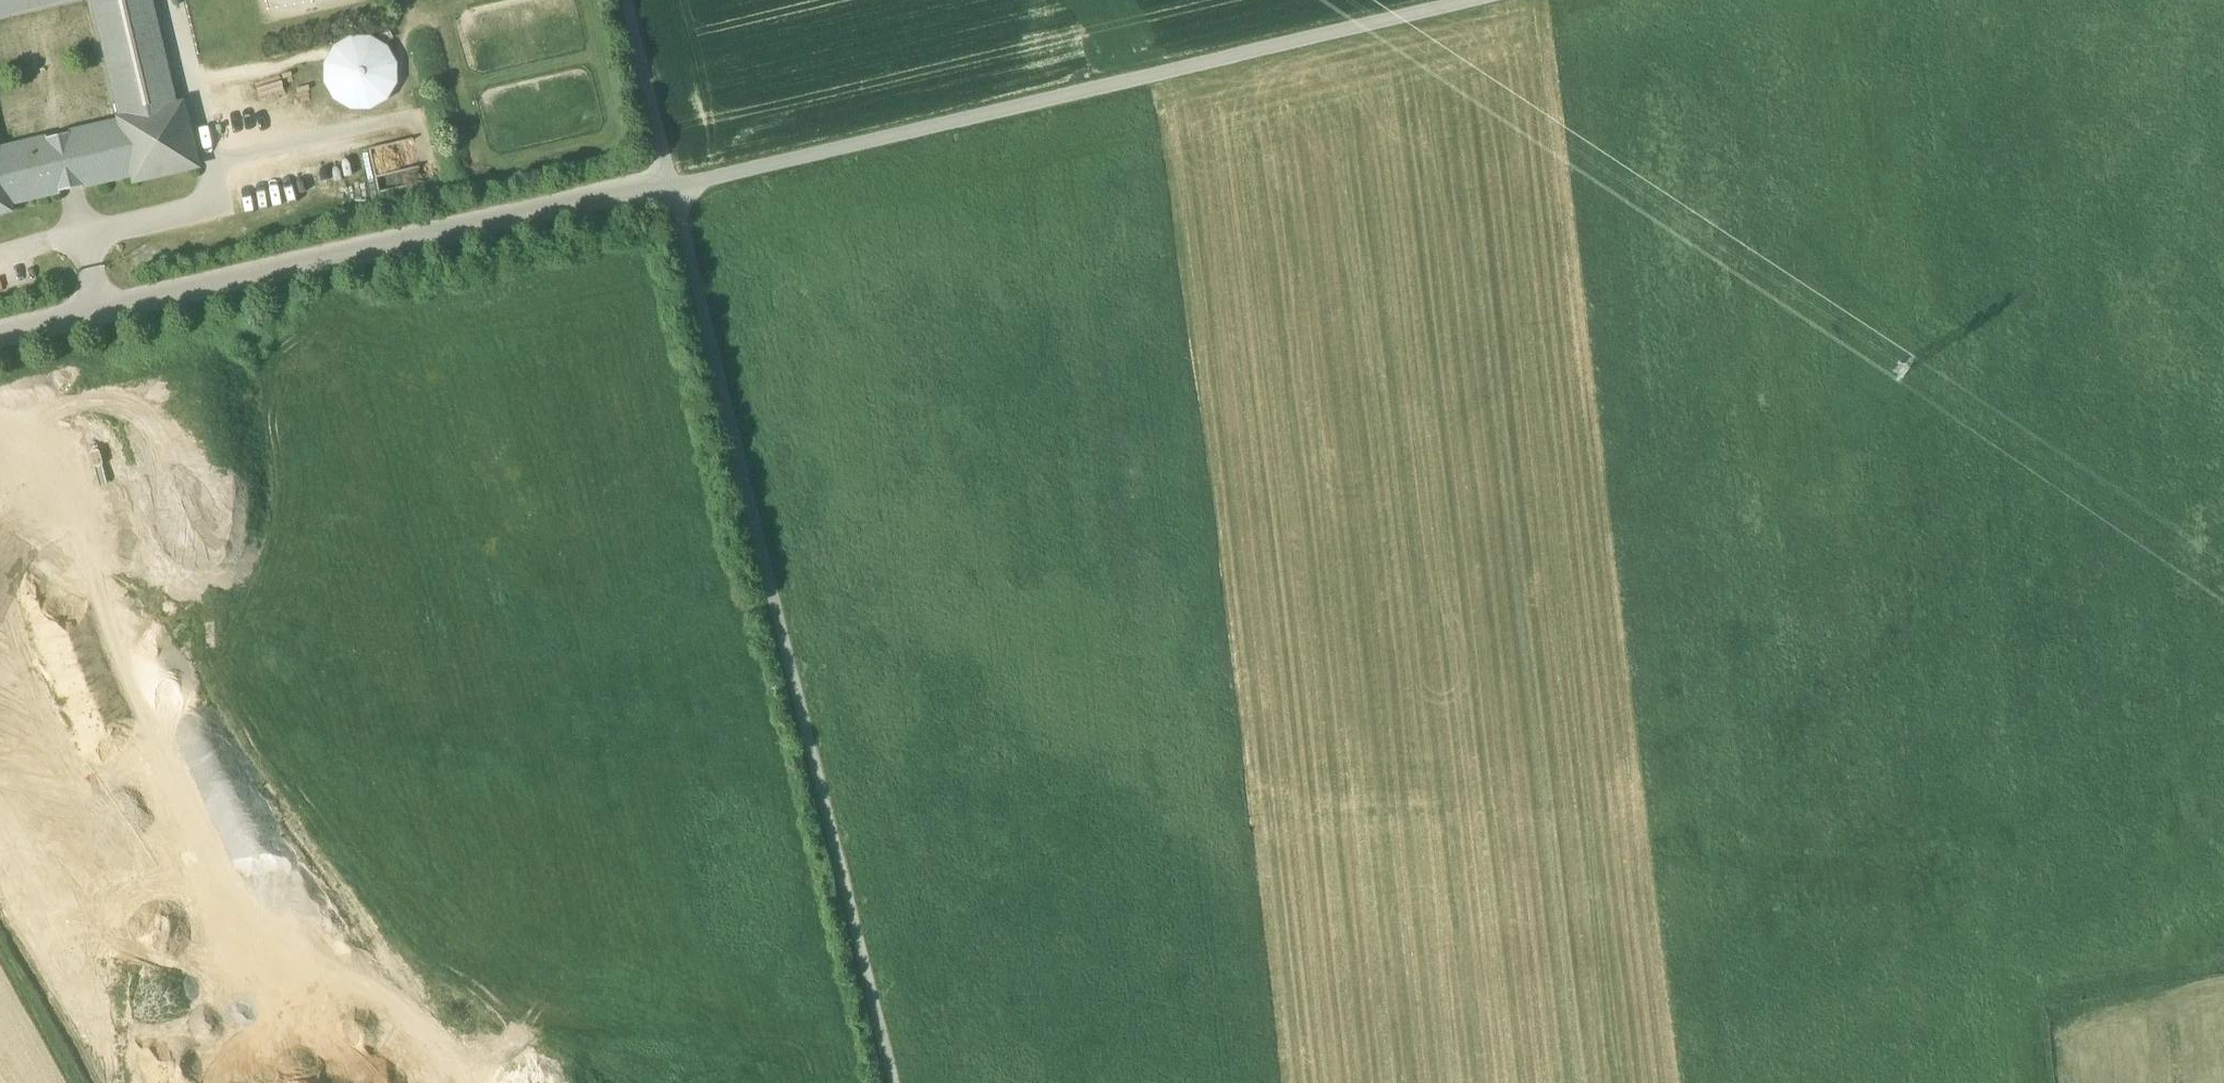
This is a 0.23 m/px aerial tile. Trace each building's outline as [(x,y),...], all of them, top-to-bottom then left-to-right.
[(61,0),(0,0),(0,14),(61,0)] [(122,120),(176,107),(150,0),(94,0),(122,120)] [(355,36),(337,45),(326,61),(327,82),(336,97),(352,108),(373,108),(390,99),(398,82),(399,62),(389,46),(373,35),(355,36)] [(0,149),(0,211),(9,209),(8,204),(135,174),(136,179),(196,165),(182,106),(176,107),(122,120),(0,149)] [(380,189),(421,183),(415,140),(375,145),(380,189)]
